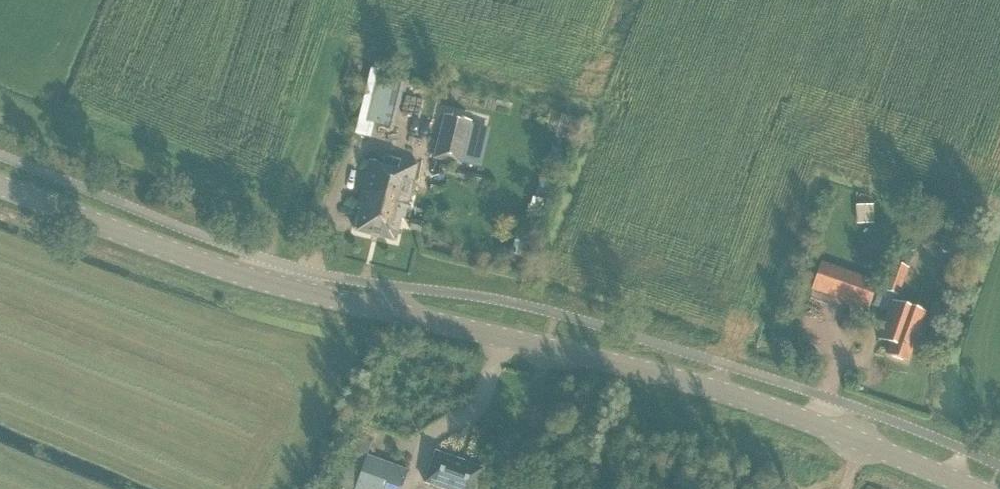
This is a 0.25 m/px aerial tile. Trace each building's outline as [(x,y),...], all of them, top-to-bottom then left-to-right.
[(394,120),(404,80),(386,76),(383,90),(378,89),(372,114),(394,120)] [(461,166),(472,121),(445,114),(433,159),(461,166)] [(418,164),(384,155),(382,163),(370,160),(358,209),(361,209),(356,231),(396,241),(401,220),(404,221),(418,164)] [(873,206),(855,206),(855,225),(873,225),(873,206)] [(412,221),(410,230),(421,233),(424,224),(412,221)] [(894,262),(908,268),(911,258),(897,253),(894,262)] [(875,287),(877,280),(822,261),(812,290),(867,310),(868,306),(875,287)] [(898,295),(908,268),(894,262),(884,290),(898,295)] [(893,302),(879,339),(892,344),(888,355),(907,362),(917,333),(924,336),(928,323),(922,321),(924,314),(893,302)] [(483,468),(436,452),(425,483),(442,488),(476,488),(483,468)] [(367,456),(355,488),(402,488),(408,470),(367,456)]
